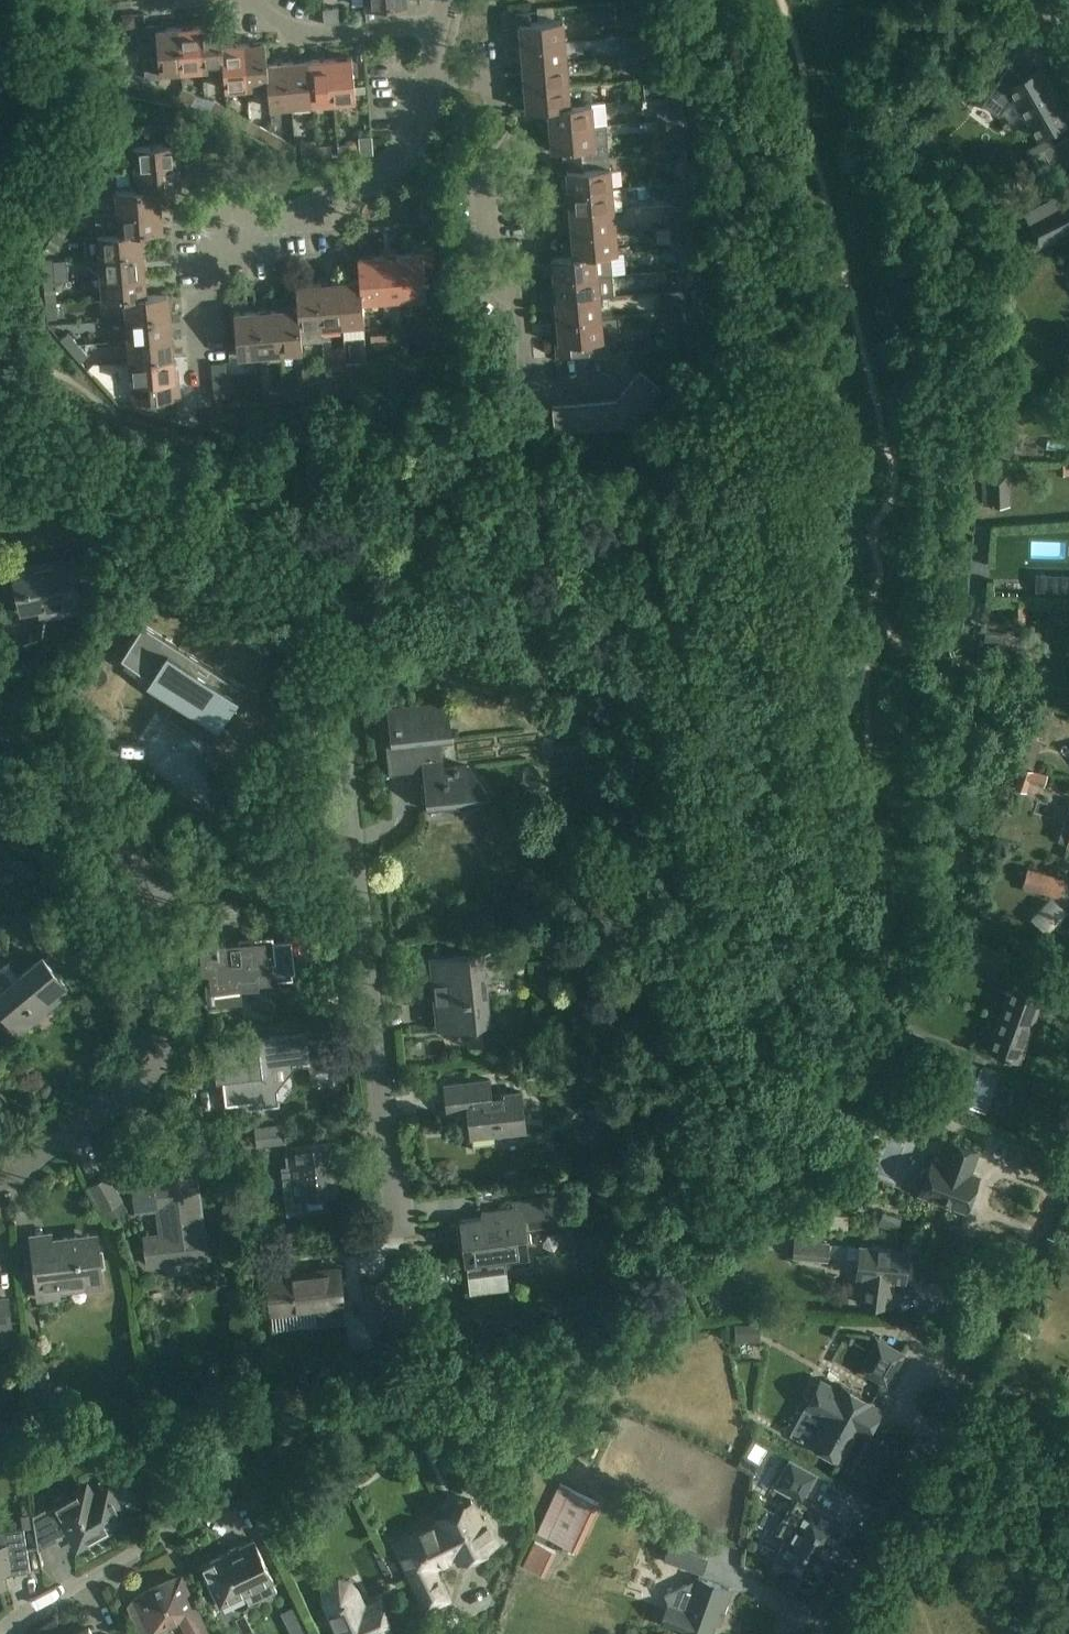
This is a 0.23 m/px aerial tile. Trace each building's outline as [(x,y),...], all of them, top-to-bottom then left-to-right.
[(323,9),(324,25),(339,23),(338,8),(323,9)] [(594,10),(595,25),(617,24),(616,9),(594,10)] [(519,24),(521,45),(565,42),(563,20),(530,22),(529,12),(515,13),(516,24),(519,24)] [(202,69),(222,67),(223,67),(222,46),(221,24),(199,26),(202,69)] [(160,73),(180,71),(176,28),(156,29),(156,26),(144,27),(146,41),(156,40),(158,59),(143,60),(145,79),(161,78),(160,73)] [(180,71),(202,69),(199,26),(176,28),(180,71)] [(622,48),(635,46),(631,29),(618,32),(622,48)] [(606,38),(607,53),(617,52),(616,37),(606,38)] [(246,87),(266,85),(268,85),(266,64),(267,64),(265,42),(242,44),(246,87)] [(521,45),(523,66),(566,63),(565,42),(521,45)] [(224,89),(246,87),(242,44),(222,46),(223,67),(222,67),(224,89)] [(352,57),(330,59),(334,102),(356,100),(352,57)] [(330,59),(308,61),(312,104),(334,102),(330,59)] [(308,61),(286,62),(290,106),(312,104),(308,61)] [(268,85),(266,85),(268,108),(290,106),(286,62),(267,64),(266,64),(268,85)] [(523,66),(524,88),(568,84),(566,63),(523,66)] [(1009,67),(982,102),(999,115),(1015,94),(1039,137),(1040,136),(1040,135),(1066,120),(1067,121),(1068,120),(1039,68),(1038,69),(1039,71),(1024,79),(1009,67)] [(641,73),(645,96),(656,94),(652,72),(641,73)] [(524,88),(526,109),(570,106),(570,105),(568,84),(524,88)] [(696,105),(692,86),(677,90),(682,109),(696,105)] [(176,97),(190,105),(195,97),(181,88),(176,97)] [(640,100),(642,115),(653,114),(652,99),(640,100)] [(209,110),(221,116),(226,107),(214,101),(209,110)] [(548,108),(550,129),(593,125),(593,124),(607,123),(605,102),(591,103),(570,105),(570,106),(526,109),(526,110),(548,108)] [(226,107),(221,116),(235,124),(240,115),(226,107)] [(254,134),(266,142),(271,132),(259,125),(254,134)] [(567,149),(568,160),(609,157),(608,136),(594,137),(593,125),(550,129),(552,151),(567,149)] [(133,146),(135,168),(179,164),(177,143),(180,142),(179,131),(165,133),(166,144),(133,146)] [(271,132),(266,142),(280,149),(285,140),(271,132)] [(300,142),(302,158),(317,157),(316,147),(316,141),(300,142)] [(344,144),(344,155),(360,154),(359,143),(344,144)] [(1043,150),(1050,163),(1068,165),(1068,151),(1061,155),(1055,143),(1043,150)] [(331,145),(316,147),(317,157),(332,156),(331,145)] [(687,170),(701,168),(699,148),(684,150),(687,170)] [(567,170),(568,192),(612,189),(609,157),(568,160),(569,170),(567,170)] [(135,168),(137,189),(158,187),(159,188),(181,186),(179,164),(135,168)] [(104,171),(95,166),(81,188),(90,194),(104,171)] [(652,196),(651,180),(637,181),(638,196),(652,196)] [(690,184),(679,184),(680,205),(691,205),(690,184)] [(115,191),(117,213),(160,209),(159,188),(158,187),(137,189),(115,191)] [(90,194),(81,188),(74,201),(82,207),(90,194)] [(568,192),(570,214),(614,210),(623,209),(621,188),(612,189),(568,192)] [(666,209),(666,200),(637,201),(637,210),(666,209)] [(1040,242),(1068,228),(1068,204),(1030,223),(1040,242)] [(117,213),(119,233),(119,234),(141,232),(162,230),(160,209),(117,213)] [(77,216),(68,210),(55,233),(63,238),(77,216)] [(570,214),(572,235),(615,231),(614,210),(570,214)] [(653,228),(653,229),(654,244),(665,243),(664,227),(653,228)] [(552,257),(552,258),(617,253),(615,231),(572,235),(574,255),(552,257)] [(87,257),(88,258),(142,253),(141,232),(119,234),(119,233),(85,236),(87,257)] [(63,238),(55,233),(47,246),(55,251),(63,238)] [(694,247),(678,248),(680,269),(695,267),(694,252),(694,247)] [(422,252),(400,254),(404,298),(426,296),(424,263),(434,262),(433,248),(422,249),(422,252)] [(100,265),(101,278),(144,274),(142,253),(88,258),(88,263),(92,266),(100,265)] [(617,253),(552,258),(554,279),(613,274),(611,254),(617,253)] [(400,254),(379,256),(383,300),(404,298),(400,254)] [(358,258),(359,280),(363,302),(383,300),(379,256),(358,258)] [(43,268),(44,282),(55,281),(53,267),(43,268)] [(644,271),(635,272),(628,273),(629,284),(667,281),(666,270),(644,271)] [(103,300),(125,298),(146,295),(144,274),(101,278),(103,300)] [(615,295),(613,274),(554,279),(556,301),(599,297),(615,295)] [(359,280),(339,282),(343,325),(364,324),(363,302),(359,280)] [(56,297),(55,281),(44,282),(46,298),(56,297)] [(339,282),(317,284),(321,327),(343,325),(339,282)] [(317,284),(296,286),(302,351),(302,342),(322,340),(321,327),(317,284)] [(297,307),(277,309),(281,353),(302,351),(296,286),(297,307)] [(125,298),(126,319),(170,315),(168,293),(146,295),(125,298)] [(556,301),(557,322),(601,318),(599,297),(556,301)] [(46,303),(48,319),(58,318),(57,302),(46,303)] [(277,309),(256,311),(259,355),(281,353),(277,309)] [(259,355),(256,311),(234,313),(237,356),(259,355)] [(126,319),(128,340),(171,336),(170,315),(126,319)] [(601,318),(557,322),(559,343),(556,343),(556,355),(570,354),(571,356),(608,353),(607,338),(602,339),(601,318)] [(78,344),(68,332),(60,339),(71,351),(78,344)] [(128,340),(130,361),(173,358),(171,336),(128,340)] [(402,337),(387,339),(388,349),(403,348),(402,337)] [(388,349),(387,339),(371,340),(372,350),(388,349)] [(88,356),(78,344),(71,351),(81,362),(88,356)] [(173,358),(130,361),(134,403),(181,399),(179,379),(175,379),(173,358)] [(361,363),(346,364),(347,374),(362,373),(361,363)] [(347,374),(346,364),(331,365),(332,376),(347,374)] [(303,368),(304,378),(320,377),(319,366),(303,368)] [(640,372),(632,382),(652,399),(661,389),(640,372)] [(632,382),(623,392),(644,409),(652,399),(632,382)] [(299,390),(284,391),(285,401),(300,400),(299,390)] [(285,401),(284,391),(269,392),(270,402),(285,401)] [(623,392),(615,401),(629,427),(644,409),(623,392)] [(240,395),(242,405),(257,403),(256,393),(240,395)] [(615,401),(603,402),(605,429),(629,427),(615,401)] [(603,402),(590,403),(592,430),(605,429),(603,402)] [(590,403),(577,404),(580,431),(592,430),(590,403)] [(577,404),(565,405),(567,432),(580,431),(577,404)] [(567,432),(565,405),(552,406),(554,433),(567,432)] [(988,485),(1006,487),(1007,474),(990,472),(988,485)] [(13,572),(17,591),(21,613),(49,607),(51,613),(83,606),(73,559),(13,572)] [(1037,575),(1037,592),(1050,592),(1050,575),(1037,575)] [(121,658),(220,721),(242,687),(143,624),(121,658)] [(389,774),(425,770),(429,809),(471,805),(487,792),(467,766),(442,769),(439,741),(450,740),(446,703),(389,710),(393,745),(386,746),(389,774)] [(1043,759),(1032,777),(1048,787),(1059,769),(1043,759)] [(1065,823),(1060,840),(1068,843),(1068,845),(1068,824),(1065,823)] [(1023,885),(1056,895),(1061,878),(1028,868),(1023,885)] [(204,966),(203,966),(202,966),(202,968),(205,968),(206,985),(239,982),(238,978),(290,973),(287,941),(240,946),(240,942),(219,944),(218,940),(216,940),(217,949),(203,950),(204,966)] [(974,941),(968,956),(985,962),(991,948),(974,941)] [(481,953),(453,956),(431,958),(439,1025),(488,1020),(481,953)] [(6,1015),(20,1032),(70,990),(42,956),(13,980),(4,968),(0,971),(0,1008),(6,1015)] [(1014,957),(1009,971),(1016,974),(1021,960),(1014,957)] [(988,1049),(997,1052),(1018,1060),(1041,997),(1011,986),(988,1049)] [(251,1106),(251,1107),(279,1104),(279,1103),(278,1103),(273,1064),(278,1058),(289,1057),(290,1064),(308,1062),(305,1033),(213,1044),(215,1067),(219,1066),(222,1076),(225,1104),(252,1101),(253,1106),(251,1106)] [(489,1079),(466,1082),(445,1085),(448,1113),(468,1110),(471,1137),(526,1130),(521,1092),(491,1096),(489,1079)] [(298,1164),(303,1212),(330,1209),(328,1194),(336,1193),(332,1159),(341,1158),(339,1139),(306,1143),(305,1139),(308,1138),(306,1122),(255,1128),(257,1145),(286,1141),(289,1165),(298,1164)] [(978,1176),(969,1173),(978,1151),(951,1141),(943,1163),(932,1159),(930,1167),(928,1167),(929,1168),(926,1169),(923,1171),(921,1179),(921,1182),(922,1186),(920,1193),(966,1210),(976,1184),(978,1176)] [(133,1182),(136,1203),(137,1211),(158,1208),(162,1234),(145,1236),(148,1264),(209,1256),(205,1228),(203,1228),(196,1172),(154,1177),(154,1178),(133,1182)] [(88,1187),(99,1206),(101,1210),(122,1199),(109,1175),(88,1187)] [(465,1265),(466,1265),(467,1276),(469,1276),(468,1275),(505,1271),(504,1261),(528,1259),(525,1228),(563,1225),(560,1198),(513,1203),(513,1209),(482,1212),(482,1218),(460,1220),(465,1265)] [(742,1239),(761,1241),(762,1227),(743,1225),(742,1239)] [(33,1248),(35,1270),(39,1298),(57,1296),(56,1283),(100,1277),(96,1241),(79,1242),(78,1236),(50,1240),(51,1246),(33,1248)] [(793,1256),(827,1260),(829,1243),(795,1240),(793,1256)] [(829,1243),(828,1257),(858,1259),(857,1275),(864,1276),(861,1303),(890,1306),(892,1287),(889,1286),(890,1278),(893,1278),(905,1279),(906,1277),(909,1277),(911,1275),(912,1265),(911,1263),(907,1263),(908,1250),(860,1245),(860,1246),(829,1243)] [(292,1274),(266,1276),(270,1312),(271,1311),(314,1307),(314,1311),(316,1324),(316,1325),(346,1322),(344,1308),(340,1268),(318,1271),(292,1274)] [(369,1282),(366,1283),(371,1329),(388,1327),(388,1319),(390,1319),(393,1319),(396,1319),(396,1326),(414,1324),(409,1278),(391,1280),(392,1284),(389,1285),(386,1285),(384,1285),(383,1281),(380,1281),(380,1282),(369,1283),(369,1282)] [(11,1326),(8,1300),(0,1300),(0,1327),(11,1326)] [(904,1353),(877,1338),(860,1370),(887,1384),(904,1353)] [(49,1373),(29,1375),(36,1426),(55,1423),(49,1373)] [(858,1428),(867,1433),(881,1408),(872,1403),(873,1401),(841,1384),(838,1388),(821,1379),(806,1407),(823,1417),(809,1442),(841,1459),(858,1428)] [(754,1437),(739,1463),(757,1473),(772,1446),(754,1437)] [(807,1501),(803,1498),(816,1473),(790,1458),(775,1485),(795,1496),(776,1530),(787,1536),(776,1557),(775,1557),(774,1559),(776,1560),(776,1559),(812,1579),(814,1580),(815,1578),(814,1578),(825,1558),(826,1558),(834,1543),(844,1523),(845,1523),(846,1521),(844,1520),(844,1521),(809,1502),(809,1501),(807,1500),(807,1501)] [(549,1537),(577,1550),(599,1502),(571,1489),(560,1483),(538,1533),(549,1538),(549,1537)] [(32,1513),(33,1516),(38,1550),(39,1550),(39,1547),(69,1530),(78,1545),(108,1529),(107,1527),(115,1522),(118,1511),(111,1498),(100,1495),(96,1497),(90,1486),(86,1489),(85,1488),(65,1499),(63,1494),(54,1499),(56,1504),(34,1516),(34,1513),(32,1513)] [(394,1543),(426,1610),(448,1599),(433,1568),(457,1556),(460,1562),(497,1544),(484,1517),(480,1519),(471,1500),(467,1502),(466,1501),(461,1499),(443,1508),(442,1513),(441,1513),(442,1514),(438,1516),(442,1527),(419,1538),(416,1532),(394,1543)] [(6,1583),(4,1571),(10,1570),(10,1574),(30,1571),(24,1527),(0,1530),(0,1584),(6,1583)] [(201,1565),(211,1585),(220,1605),(244,1594),(249,1604),(277,1591),(272,1580),(273,1580),(254,1540),(240,1547),(242,1551),(232,1556),(230,1551),(201,1565)] [(523,1565),(544,1575),(555,1551),(535,1541),(523,1565)] [(665,1559),(702,1572),(707,1558),(670,1544),(665,1559)] [(692,1633),(710,1633),(718,1613),(722,1614),(731,1589),(698,1577),(694,1587),(686,1584),(666,1594),(672,1606),(667,1604),(660,1623),(692,1633)] [(136,1599),(152,1632),(180,1618),(190,1633),(207,1633),(180,1578),(168,1581),(157,1585),(146,1591),(136,1599)] [(375,1633),(390,1626),(379,1600),(364,1607),(358,1595),(345,1601),(344,1599),(339,1601),(340,1604),(327,1609),(338,1633),(376,1633),(375,1633)]
